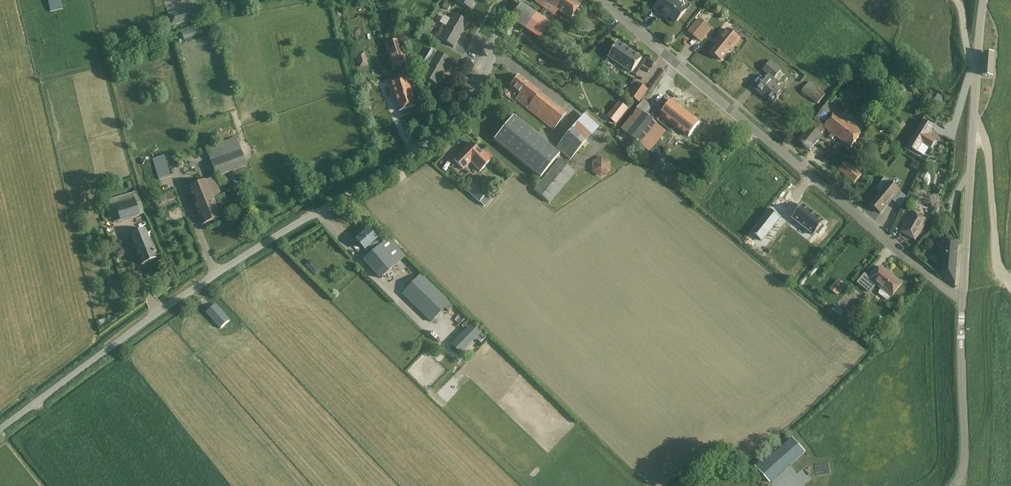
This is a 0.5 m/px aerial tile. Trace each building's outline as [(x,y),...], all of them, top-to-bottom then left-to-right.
[(48,2),(50,11),(62,8),(60,0),(56,0),(48,2)] [(457,3),(471,10),(476,0),(458,0),(457,3)] [(544,9),(548,3),(553,7),(558,0),(536,0),(535,2),(544,9)] [(544,9),(552,14),(556,9),(570,19),(580,5),(572,0),(558,0),(553,7),(548,3),(544,9)] [(675,0),(661,0),(654,9),(660,14),(662,12),(676,23),(687,10),(675,0)] [(442,7),(448,10),(450,5),(445,2),(442,7)] [(533,23),(538,15),(521,3),(510,19),(522,27),(528,19),(533,23)] [(198,20),(194,8),(167,15),(171,27),(198,20)] [(447,27),(461,35),(468,23),(454,15),(451,20),(444,16),(440,23),(442,25),(447,27)] [(550,24),(538,15),(533,23),(528,19),(522,27),(539,39),(550,24)] [(689,33),(701,43),(712,30),(700,20),(689,33)] [(440,40),(454,48),(461,35),(447,27),(440,40)] [(741,40),(730,30),(711,52),(721,60),(730,50),(732,51),(741,40)] [(402,43),(391,46),(397,70),(408,67),(402,43)] [(618,43),(609,57),(632,73),(642,59),(618,43)] [(430,65),(444,73),(451,61),(431,49),(424,62),(430,65)] [(363,51),(355,53),(357,61),(365,59),(363,51)] [(780,84),(778,82),(774,79),(781,71),(770,62),(763,70),(770,76),(767,78),(756,90),(763,96),(764,95),(774,103),(783,92),(778,87),(780,84)] [(444,73),(430,65),(423,78),(437,86),(444,73)] [(555,104),(519,75),(510,86),(521,94),(516,100),(554,130),(566,114),(555,105),(555,104)] [(416,106),(407,77),(391,82),(399,111),(416,106)] [(826,94),(809,81),(801,92),(818,105),(826,94)] [(620,82),(617,87),(622,90),(625,85),(620,82)] [(648,90),(639,84),(631,96),(639,102),(648,90)] [(628,135),(650,152),(666,131),(656,123),(657,121),(672,132),(677,126),(689,136),(699,122),(672,102),(666,97),(659,107),(665,111),(662,115),(652,108),(648,113),(646,115),(638,109),(634,114),(634,115),(632,118),(631,117),(621,130),(628,135)] [(628,109),(619,102),(608,115),(617,122),(628,109)] [(850,123),(836,112),(826,105),(799,140),(811,150),(823,135),(821,134),(826,128),(832,133),(829,137),(832,140),(835,136),(851,148),(863,133),(850,123)] [(559,155),(514,116),(494,138),(540,178),(559,155)] [(924,120),(909,146),(917,151),(922,142),(931,147),(936,138),(927,133),(933,125),(924,120)] [(556,148),(570,161),(578,152),(586,142),(572,130),(563,139),(556,148)] [(247,166),(237,137),(206,148),(217,177),(247,166)] [(492,160),(484,151),(481,154),(480,153),(481,153),(472,144),(454,161),(463,170),(470,164),(479,173),(492,160)] [(163,150),(153,153),(161,178),(171,174),(163,150)] [(611,162),(601,156),(592,162),(592,172),(601,178),(610,173),(611,162)] [(575,172),(559,159),(533,190),(550,204),(575,172)] [(269,162),(271,173),(281,172),(279,161),(269,162)] [(920,170),(922,165),(914,161),(911,165),(920,170)] [(862,175),(846,162),(839,171),(855,183),(862,175)] [(928,171),(924,169),(920,178),(924,180),(928,171)] [(220,195),(213,178),(188,189),(203,226),(221,218),(213,198),(220,195)] [(900,191),(885,179),(878,189),(881,192),(871,205),(881,213),(900,191)] [(487,195),(475,184),(467,192),(479,203),(480,202),(484,206),(491,200),(486,195),(487,195)] [(144,214),(137,191),(133,192),(133,193),(108,201),(114,223),(144,214)] [(921,200),(913,195),(908,202),(916,208),(921,200)] [(821,221),(801,203),(790,216),(811,235),(814,231),(816,233),(821,226),(819,225),(821,221)] [(770,210),(752,233),(762,241),(780,218),(770,210)] [(927,220),(912,212),(901,232),(916,240),(927,220)] [(943,220),(936,216),(930,226),(937,231),(943,220)] [(158,259),(146,230),(130,236),(142,266),(158,259)] [(370,255),(363,260),(380,280),(397,265),(380,246),(376,241),(376,240),(368,231),(356,241),(365,251),(366,250),(370,255)] [(955,287),(959,241),(941,240),(938,274),(955,287)] [(121,248),(113,253),(117,258),(125,253),(121,248)] [(311,260),(306,265),(316,275),(321,270),(311,260)] [(872,279),(865,273),(857,283),(870,293),(877,285),(882,289),(879,292),(879,294),(887,300),(889,300),(902,284),(881,268),(872,279)] [(450,303),(421,275),(401,294),(431,323),(450,303)] [(846,286),(838,279),(830,289),(837,296),(846,286)] [(215,305),(212,307),(208,310),(205,313),(219,329),(229,321),(215,305)] [(480,332),(472,324),(451,346),(458,353),(463,349),(480,332)] [(805,453),(792,438),(765,461),(763,462),(761,459),(753,465),(771,484),(805,453)]
